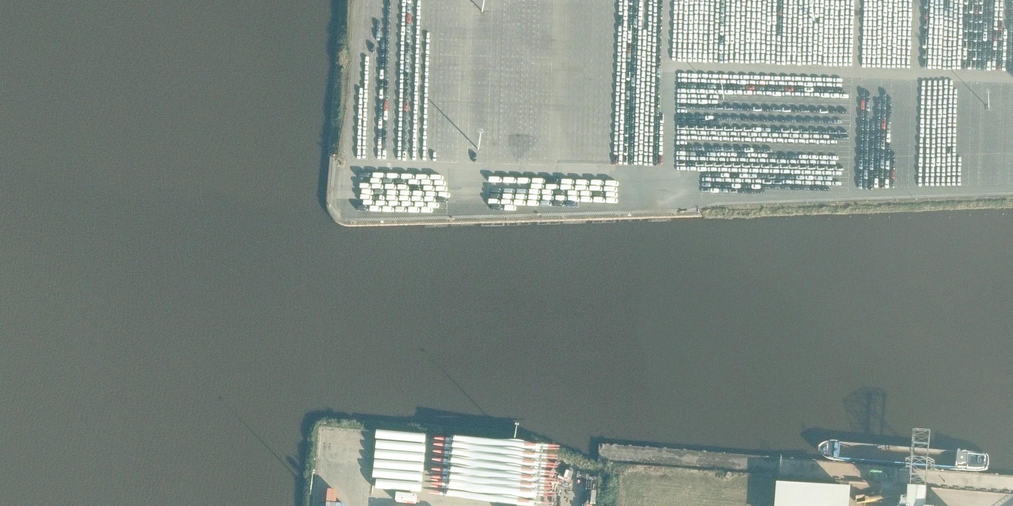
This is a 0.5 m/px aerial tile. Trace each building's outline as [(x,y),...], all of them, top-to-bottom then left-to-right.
[(382,449),(394,450),(394,449),(407,450),(408,436),(383,434),(382,449)] [(776,485),(775,505),(847,505),(848,489),(776,485)] [(927,491),(907,489),(907,505),(925,505),(927,491)]
